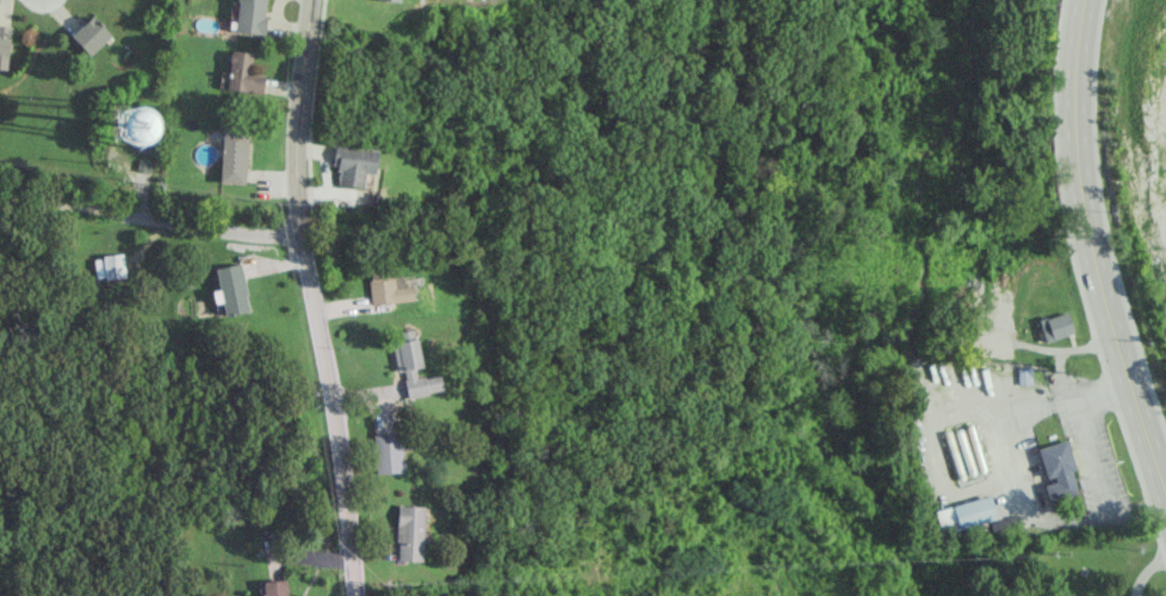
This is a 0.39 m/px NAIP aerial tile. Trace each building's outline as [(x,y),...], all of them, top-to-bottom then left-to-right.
[(263,35),(267,0),(238,0),(234,32),(263,35)] [(7,70),(12,26),(0,25),(0,69),(7,70)] [(264,75),(250,74),(252,53),(231,51),(226,90),(262,93),(264,75)] [(124,148),(156,137),(145,104),(113,116),(124,148)] [(220,183),(245,183),(247,130),(222,129),(220,183)] [(364,187),(366,173),(375,174),(379,150),(335,144),(332,167),(340,168),(337,184),(364,187)] [(249,311),(240,263),(215,268),(225,316),(249,311)] [(372,306),(414,300),(412,285),(404,286),(403,275),(394,277),(392,265),(367,268),(372,306)] [(1074,333),(1067,312),(1039,321),(1046,342),(1074,333)] [(407,397),(443,391),(440,375),(416,379),(415,368),(422,367),(417,339),(392,343),(397,370),(403,369),(407,397)] [(400,434),(374,435),(375,474),(402,473),(400,434)] [(1047,482),(1045,482),(1050,501),(1078,494),(1072,470),(1075,469),(1068,440),(1038,448),(1047,482)] [(995,522),(990,497),(935,509),(940,533),(995,522)] [(396,561),(422,561),(423,506),(397,505),(396,561)] [(287,580),(264,581),(264,595),(287,595),(287,580)]
